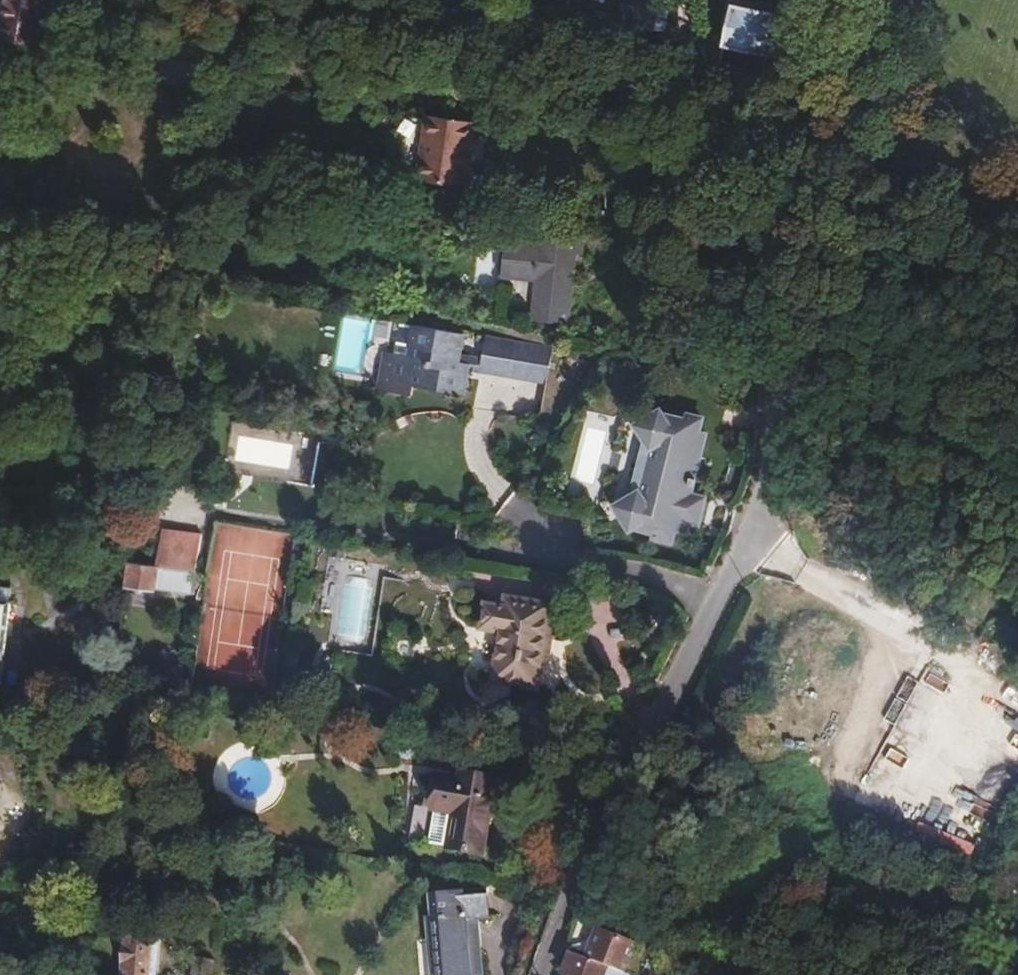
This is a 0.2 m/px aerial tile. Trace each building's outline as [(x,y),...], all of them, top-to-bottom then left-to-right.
[(26,48),(33,21),(28,20),(33,0),(0,0),(0,42),(26,48)] [(41,0),(33,0),(28,20),(33,21),(35,22),(41,0)] [(666,0),(649,0),(649,7),(620,3),(617,23),(664,30),(666,0)] [(194,87),(198,63),(179,59),(173,82),(194,87)] [(471,147),(475,128),(425,119),(413,184),(463,193),(467,171),(463,170),(467,147),(471,147)] [(590,257),(593,238),(546,231),(542,251),(510,245),(504,280),(537,285),(531,323),(565,329),(576,262),(577,255),(590,257)] [(589,264),(590,257),(577,255),(576,262),(589,264)] [(395,349),(400,324),(387,321),(382,346),(395,349)] [(398,388),(448,399),(453,374),(455,364),(445,362),(446,355),(451,335),(400,324),(395,349),(382,346),(375,345),(365,395),(396,401),(398,388)] [(539,352),(473,339),(469,360),(467,367),(533,381),(539,352)] [(467,367),(469,360),(446,355),(445,362),(455,364),(453,374),(465,377),(467,367)] [(667,409),(642,419),(648,436),(649,435),(653,443),(650,451),(648,456),(646,457),(643,460),(639,464),(637,469),(636,473),(636,476),(636,481),(628,499),(609,506),(616,523),(620,522),(638,531),(636,534),(652,541),(658,530),(664,532),(667,526),(679,500),(683,492),(686,492),(689,486),(687,483),(705,444),(699,441),(705,428),(692,422),(690,425),(670,416),(667,409)] [(650,451),(653,443),(649,435),(648,436),(642,449),(650,451)] [(337,449),(310,443),(302,485),(328,491),(337,449)] [(628,499),(636,481),(636,476),(636,473),(637,469),(639,464),(643,460),(646,457),(648,456),(650,451),(642,449),(622,490),(605,495),(609,506),(628,499)] [(681,532),(692,506),(679,500),(667,526),(681,532)] [(224,582),(225,524),(213,523),(212,581),(224,582)] [(154,572),(194,579),(200,540),(161,535),(156,564),(128,560),(125,583),(152,587),(154,572)] [(191,594),(194,579),(154,572),(152,587),(191,594)] [(10,606),(0,604),(0,681),(10,606)] [(493,637),(485,688),(528,695),(536,646),(540,647),(544,623),(540,623),(542,613),(499,606),(497,616),(478,613),(475,634),(493,637)] [(924,670),(908,699),(898,694),(885,718),(899,725),(879,761),(898,772),(947,683),(924,670)] [(450,851),(476,855),(486,783),(459,779),(459,785),(434,781),(430,813),(454,816),(450,851)] [(469,918),(479,917),(476,894),(425,901),(428,924),(422,925),(424,945),(431,944),(435,974),(477,974),(469,918)] [(579,929),(570,926),(561,951),(568,954),(579,929)] [(579,929),(568,954),(560,974),(624,974),(622,974),(631,948),(579,929)] [(161,935),(134,931),(128,974),(156,974),(161,935)] [(221,954),(200,952),(199,969),(198,974),(218,974),(221,954)]
